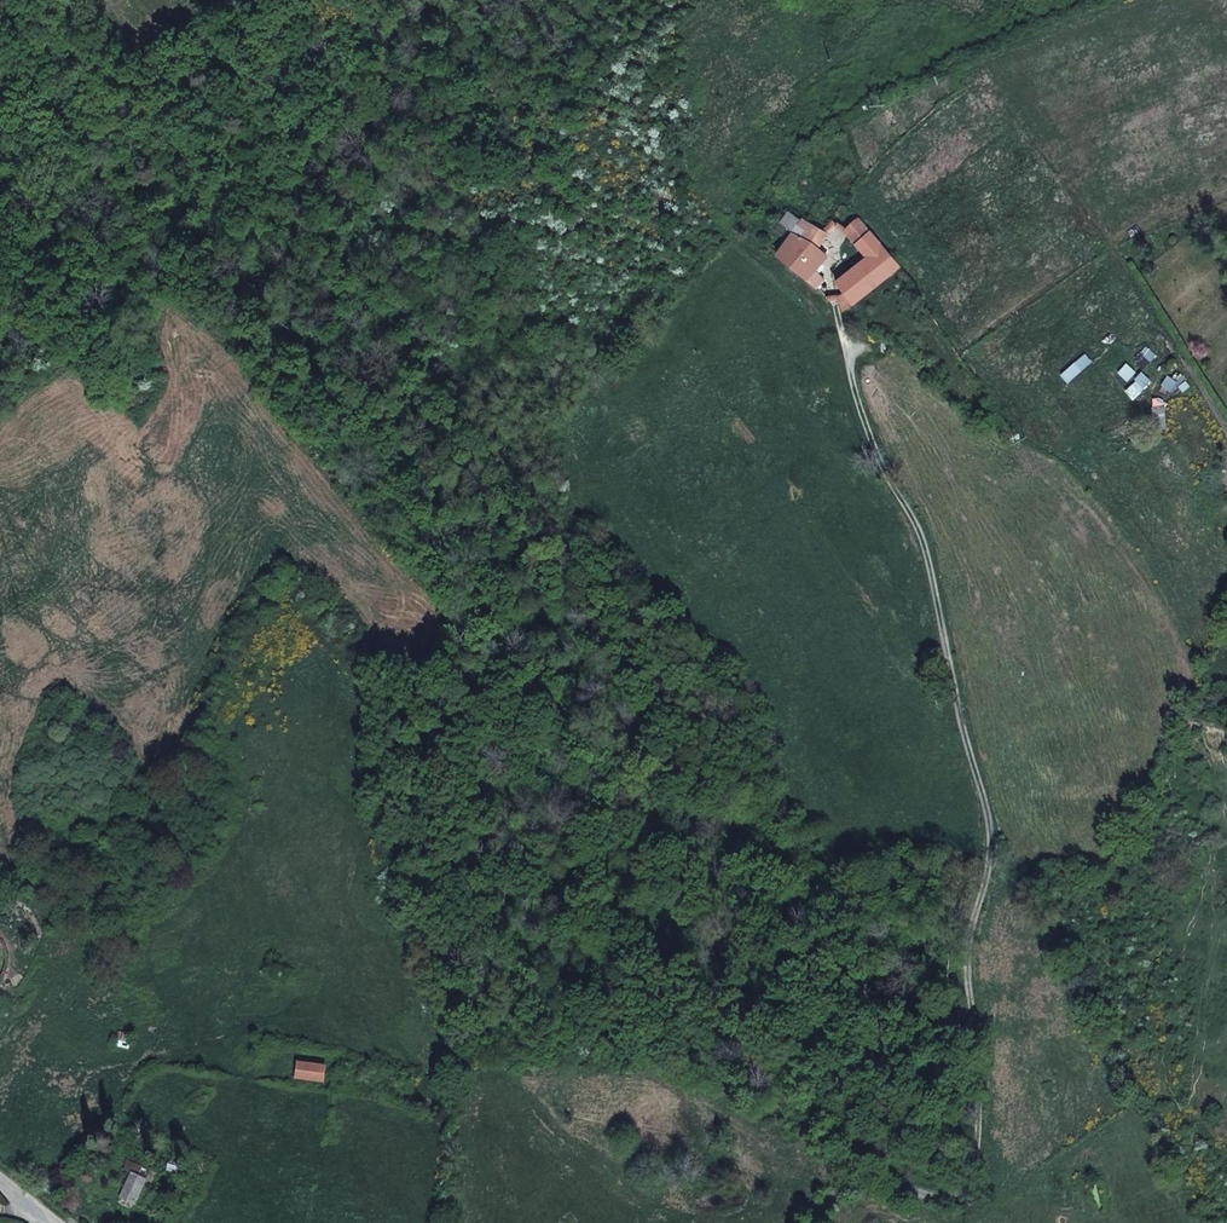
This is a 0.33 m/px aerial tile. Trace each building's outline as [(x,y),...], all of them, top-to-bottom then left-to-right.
[(325,1051),(294,1046),(291,1068),(322,1072),(325,1051)] [(149,1167),(124,1156),(112,1185),(137,1196),(149,1167)]
